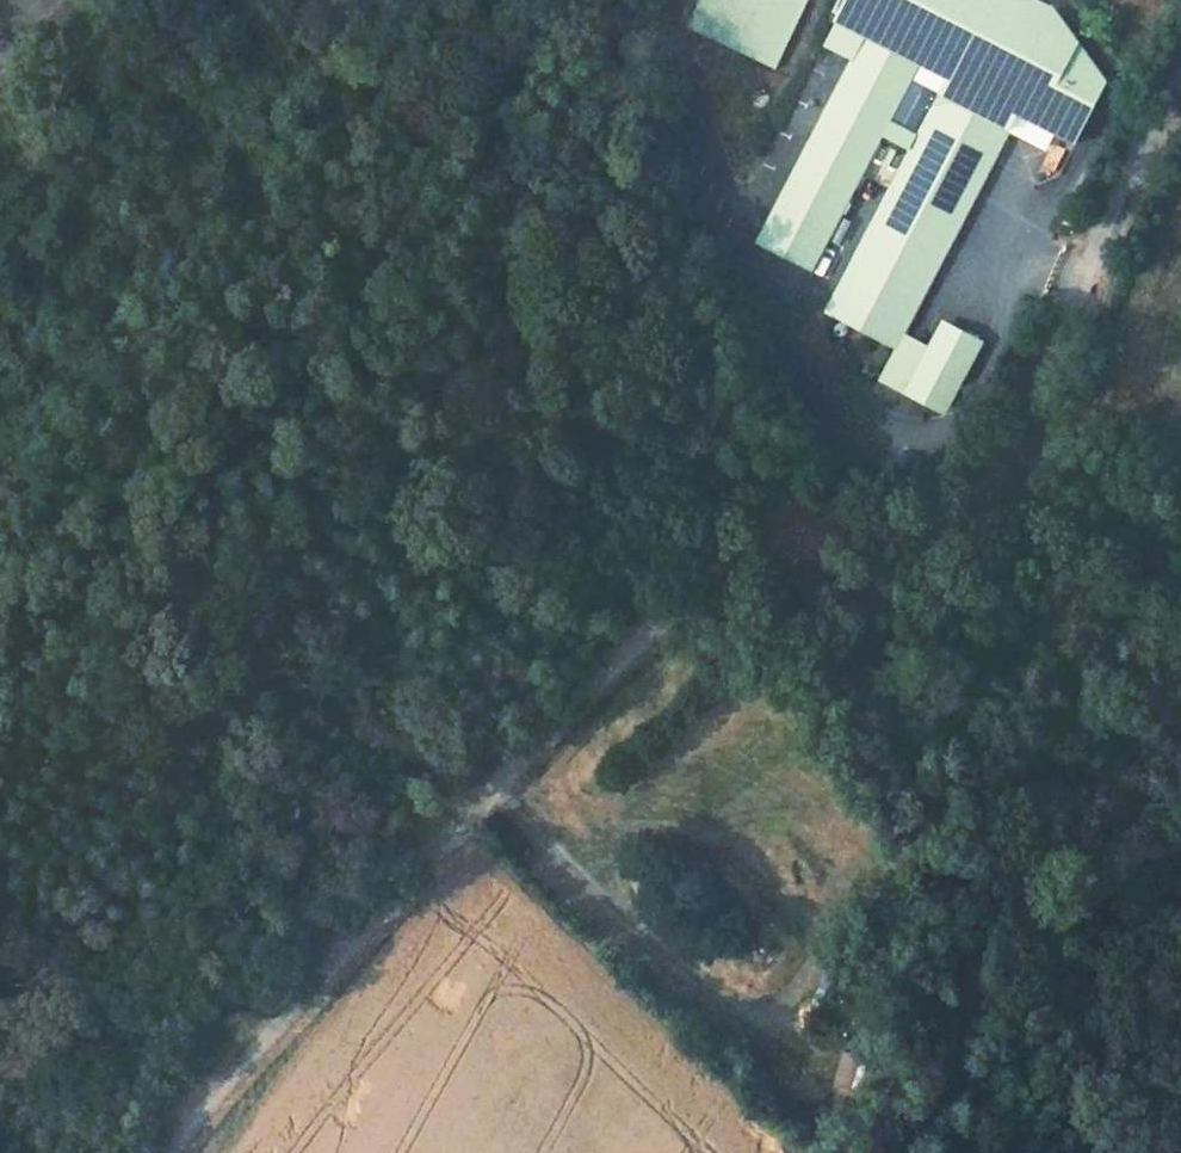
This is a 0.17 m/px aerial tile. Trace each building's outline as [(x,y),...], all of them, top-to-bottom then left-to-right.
[(777,70),(810,0),(700,0),(687,28),(777,70)] [(1055,135),(1074,147),(1106,83),(1049,5),(1039,0),(844,0),(820,48),(849,64),(755,242),(811,273),(877,138),(910,154),(824,313),(893,350),(1006,135),(1044,156),(1055,135)] [(984,343),(942,321),(929,347),(904,334),(879,381),(945,416),(984,343)] [(848,1087),(858,1056),(844,1052),(834,1083),(848,1087)]
